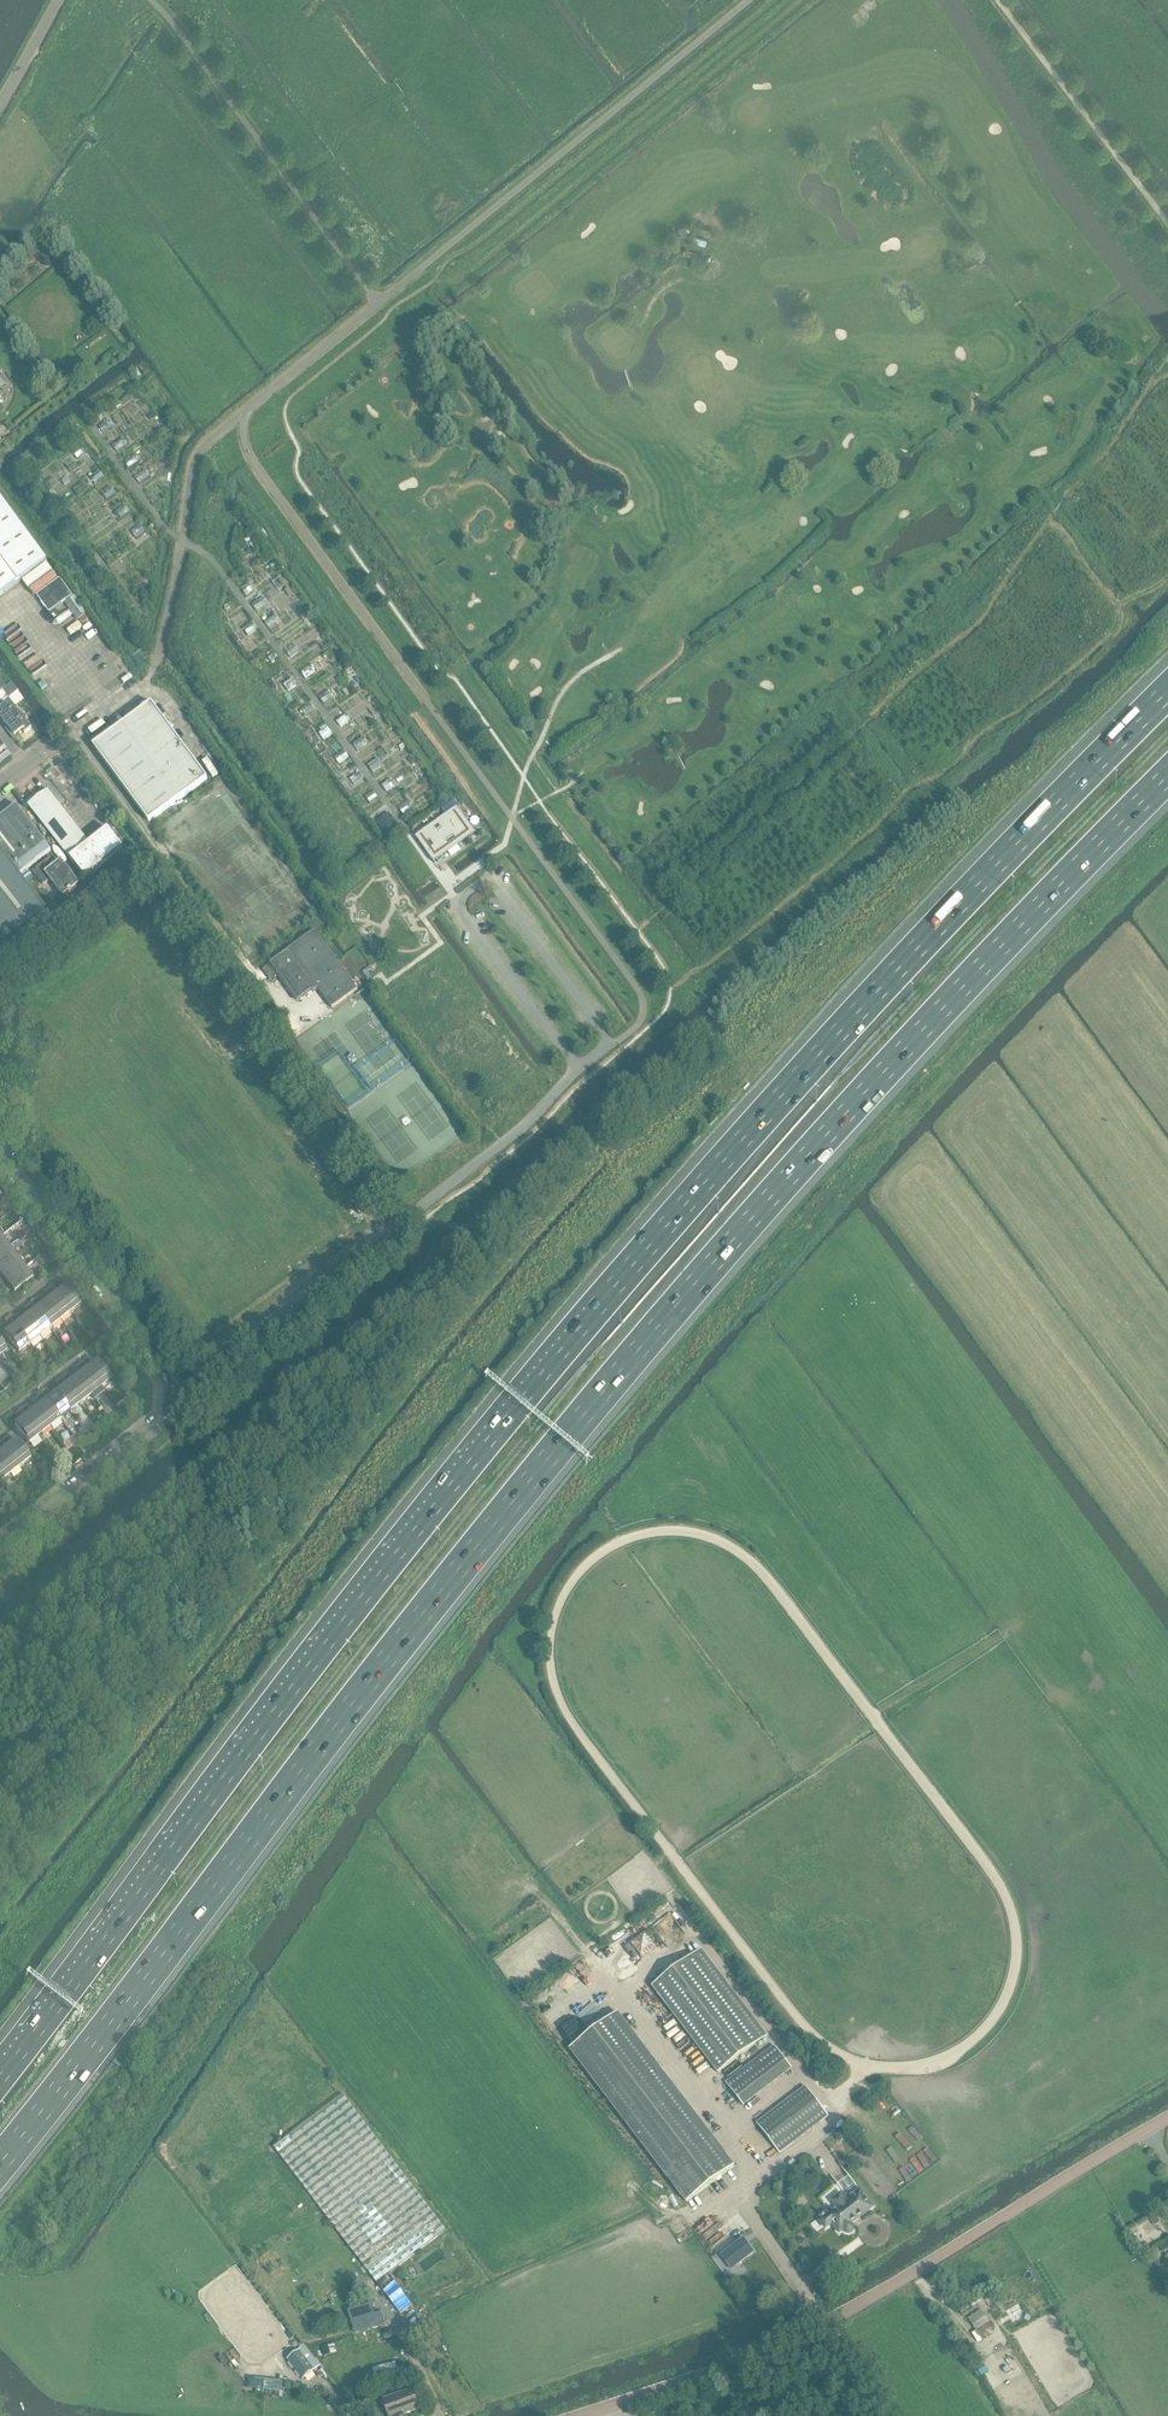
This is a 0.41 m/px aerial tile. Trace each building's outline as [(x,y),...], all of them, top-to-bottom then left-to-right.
[(110,420),(100,427),(104,433),(114,426),(110,420)] [(71,423),(65,427),(69,433),(75,429),(71,423)] [(123,440),(114,447),(117,452),(127,445),(123,440)] [(82,447),(74,453),(79,459),(86,453),(82,447)] [(135,456),(125,462),(129,468),(139,462),(135,456)] [(79,468),(75,472),(79,478),(83,474),(79,468)] [(146,471),(136,478),(140,483),(150,476),(146,471)] [(100,472),(91,478),(95,484),(104,478),(100,472)] [(53,477),(44,483),(49,489),(57,483),(53,477)] [(84,482),(74,490),(79,497),(89,489),(84,482)] [(111,488),(103,494),(107,500),(116,493),(111,488)] [(48,561),(0,496),(0,596),(47,562),(48,561)] [(126,506),(117,512),(121,518),(130,512),(126,506)] [(141,526),(132,532),(137,539),(145,532),(141,526)] [(96,555),(93,558),(99,567),(103,564),(96,555)] [(73,596),(61,579),(37,597),(49,614),(73,596)] [(143,583),(139,586),(143,591),(147,588),(143,583)] [(249,584),(242,590),(246,596),(254,591),(249,584)] [(271,589),(266,594),(270,600),(276,595),(271,589)] [(263,598),(253,605),(257,611),(267,604),(263,598)] [(136,604),(130,609),(138,619),(144,615),(136,604)] [(275,616),(265,623),(269,629),(279,622),(275,616)] [(252,623),(244,629),(248,636),(257,629),(252,623)] [(295,646),(286,652),(291,658),(300,652),(295,646)] [(275,653),(269,657),(271,661),(277,657),(275,653)] [(311,665),(301,672),(305,678),(315,671),(311,665)] [(349,666),(345,669),(349,675),(354,672),(349,666)] [(293,679),(284,686),(288,692),(298,685),(293,679)] [(19,692),(13,684),(5,691),(0,694),(0,717),(18,740),(21,738),(18,734),(23,731),(25,733),(32,727),(10,699),(19,692)] [(329,692),(320,698),(324,704),(333,698),(329,692)] [(179,801),(206,781),(208,779),(152,704),(123,725),(179,801)] [(311,705),(302,711),(306,717),(315,711),(311,705)] [(347,714),(337,721),(342,727),(351,720),(347,714)] [(150,822),(179,801),(123,725),(94,746),(150,822)] [(328,728),(319,734),(324,740),(333,733),(328,728)] [(364,739),(354,745),(358,750),(368,744),(364,739)] [(346,752),(336,759),(339,764),(349,757),(346,752)] [(378,759),(368,765),(373,772),(382,766),(378,759)] [(360,772),(350,779),(355,785),(364,778),(360,772)] [(401,774),(395,778),(398,783),(404,779),(401,774)] [(391,780),(383,786),(387,792),(395,786),(391,780)] [(48,791),(29,806),(70,859),(90,845),(48,791)] [(374,793),(366,799),(370,804),(378,798),(374,793)] [(409,802),(400,809),(403,815),(413,808),(409,802)] [(46,844),(17,806),(0,819),(0,848),(15,868),(20,875),(51,850),(46,844)] [(416,837),(434,863),(475,833),(457,808),(416,837)] [(391,815),(379,824),(387,835),(399,827),(391,815)] [(90,844),(90,845),(70,859),(86,879),(124,849),(109,830),(91,845),(90,844)] [(15,868),(0,848),(0,946),(47,909),(20,875),(15,868)] [(55,867),(49,859),(33,871),(43,885),(50,880),(63,896),(79,885),(61,862),(55,867)] [(10,1246),(9,1244),(7,1245),(1,1237),(0,1237),(0,1254),(10,1246)] [(17,1257),(10,1249),(12,1248),(10,1246),(0,1254),(0,1271),(17,1257)] [(26,1266),(25,1264),(23,1266),(17,1257),(0,1271),(0,1273),(3,1278),(0,1280),(0,1286),(1,1287),(26,1266)] [(15,1292),(33,1278),(26,1269),(28,1268),(26,1266),(1,1287),(3,1290),(9,1285),(15,1292)] [(81,1304),(67,1285),(60,1291),(55,1285),(52,1288),(72,1314),(74,1312),(72,1310),(81,1304)] [(70,1315),(72,1314),(52,1288),(48,1291),(52,1297),(46,1302),(60,1320),(69,1313),(70,1315)] [(60,1320),(46,1302),(39,1307),(35,1301),(31,1304),(51,1330),(53,1328),(52,1326),(60,1320)] [(50,1331),(51,1330),(31,1304),(27,1307),(32,1313),(26,1318),(40,1336),(48,1329),(50,1331)] [(40,1336),(26,1318),(19,1323),(14,1317),(10,1319),(31,1345),(33,1349),(43,1341),(39,1336),(40,1336)] [(29,1347),(31,1345),(10,1319),(6,1323),(11,1329),(5,1334),(19,1352),(28,1345),(29,1347)] [(112,1379),(98,1361),(91,1366),(86,1360),(82,1363),(103,1389),(105,1388),(104,1386),(112,1379)] [(83,1372),(77,1377),(91,1396),(94,1399),(105,1391),(103,1389),(82,1363),(79,1366),(83,1372)] [(91,1396),(77,1377),(70,1382),(66,1376),(62,1379),(82,1405),(84,1404),(83,1402),(91,1396)] [(11,1378),(5,1382),(10,1388),(15,1384),(14,1382),(11,1378)] [(80,1406),(82,1405),(62,1379),(58,1382),(63,1388),(56,1393),(71,1412),(79,1405),(80,1406)] [(71,1412),(56,1393),(50,1398),(45,1392),(41,1395),(62,1421),(64,1420),(63,1418),(71,1412)] [(60,1422),(62,1421),(41,1395),(38,1398),(42,1404),(36,1409),(50,1428),(59,1421),(60,1422)] [(50,1428),(36,1409),(30,1414),(25,1408),(21,1411),(41,1437),(44,1436),(42,1434),(50,1428)] [(40,1439),(41,1437),(21,1411),(17,1414),(22,1420),(15,1425),(29,1444),(38,1437),(40,1439)] [(23,1465),(31,1458),(17,1440),(10,1446),(5,1439),(2,1442),(22,1468),(24,1467),(23,1465)] [(22,1468),(2,1442),(0,1443),(0,1449),(2,1452),(0,1454),(0,1461),(10,1474),(19,1468),(21,1469),(22,1468)] [(0,1461),(0,1482),(1,1484),(3,1482),(2,1481),(10,1474),(0,1461)] [(642,1959),(656,1947),(645,1933),(630,1944),(642,1959)] [(701,1949),(653,1987),(719,2073),(767,2036),(701,1949)] [(618,2013),(569,2050),(655,2163),(686,2204),(735,2166),(732,2163),(618,2013)] [(774,2046),(726,2083),(744,2107),(792,2070),(774,2046)] [(805,2087),(757,2123),(780,2154),(828,2117),(805,2087)] [(448,2230),(396,2163),(343,2095),(274,2147),(377,2283),(448,2230)] [(841,2129),(834,2135),(838,2140),(842,2140),(847,2136),(841,2129)] [(827,2208),(816,2216),(817,2217),(824,2226),(830,2222),(838,2231),(842,2228),(843,2230),(845,2232),(848,2232),(850,2232),(852,2229),(852,2227),(851,2224),(847,2220),(854,2215),(856,2218),(871,2206),(859,2190),(858,2190),(849,2198),(848,2198),(847,2199),(845,2200),(839,2193),(831,2200),(836,2207),(830,2212),(827,2208)] [(744,2239),(722,2256),(732,2269),(754,2252),(744,2239)] [(401,2313),(412,2305),(389,2274),(378,2283),(401,2313)] [(973,2306),(981,2300),(979,2297),(970,2303),(973,2306)] [(372,2304),(349,2310),(355,2332),(384,2324),(381,2312),(375,2314),(372,2304)] [(959,2309),(961,2313),(969,2308),(966,2304),(959,2309)] [(995,2331),(990,2323),(982,2311),(969,2319),(983,2339),(995,2331)] [(334,2346),(323,2349),(325,2356),(336,2353),(334,2346)] [(302,2379),(319,2366),(304,2347),(287,2360),(302,2379)] [(263,2396),(263,2389),(282,2391),(283,2382),(255,2379),(254,2388),(257,2388),(256,2395),(263,2396)] [(420,2409),(412,2389),(383,2400),(389,2415),(401,2415),(420,2409)]
